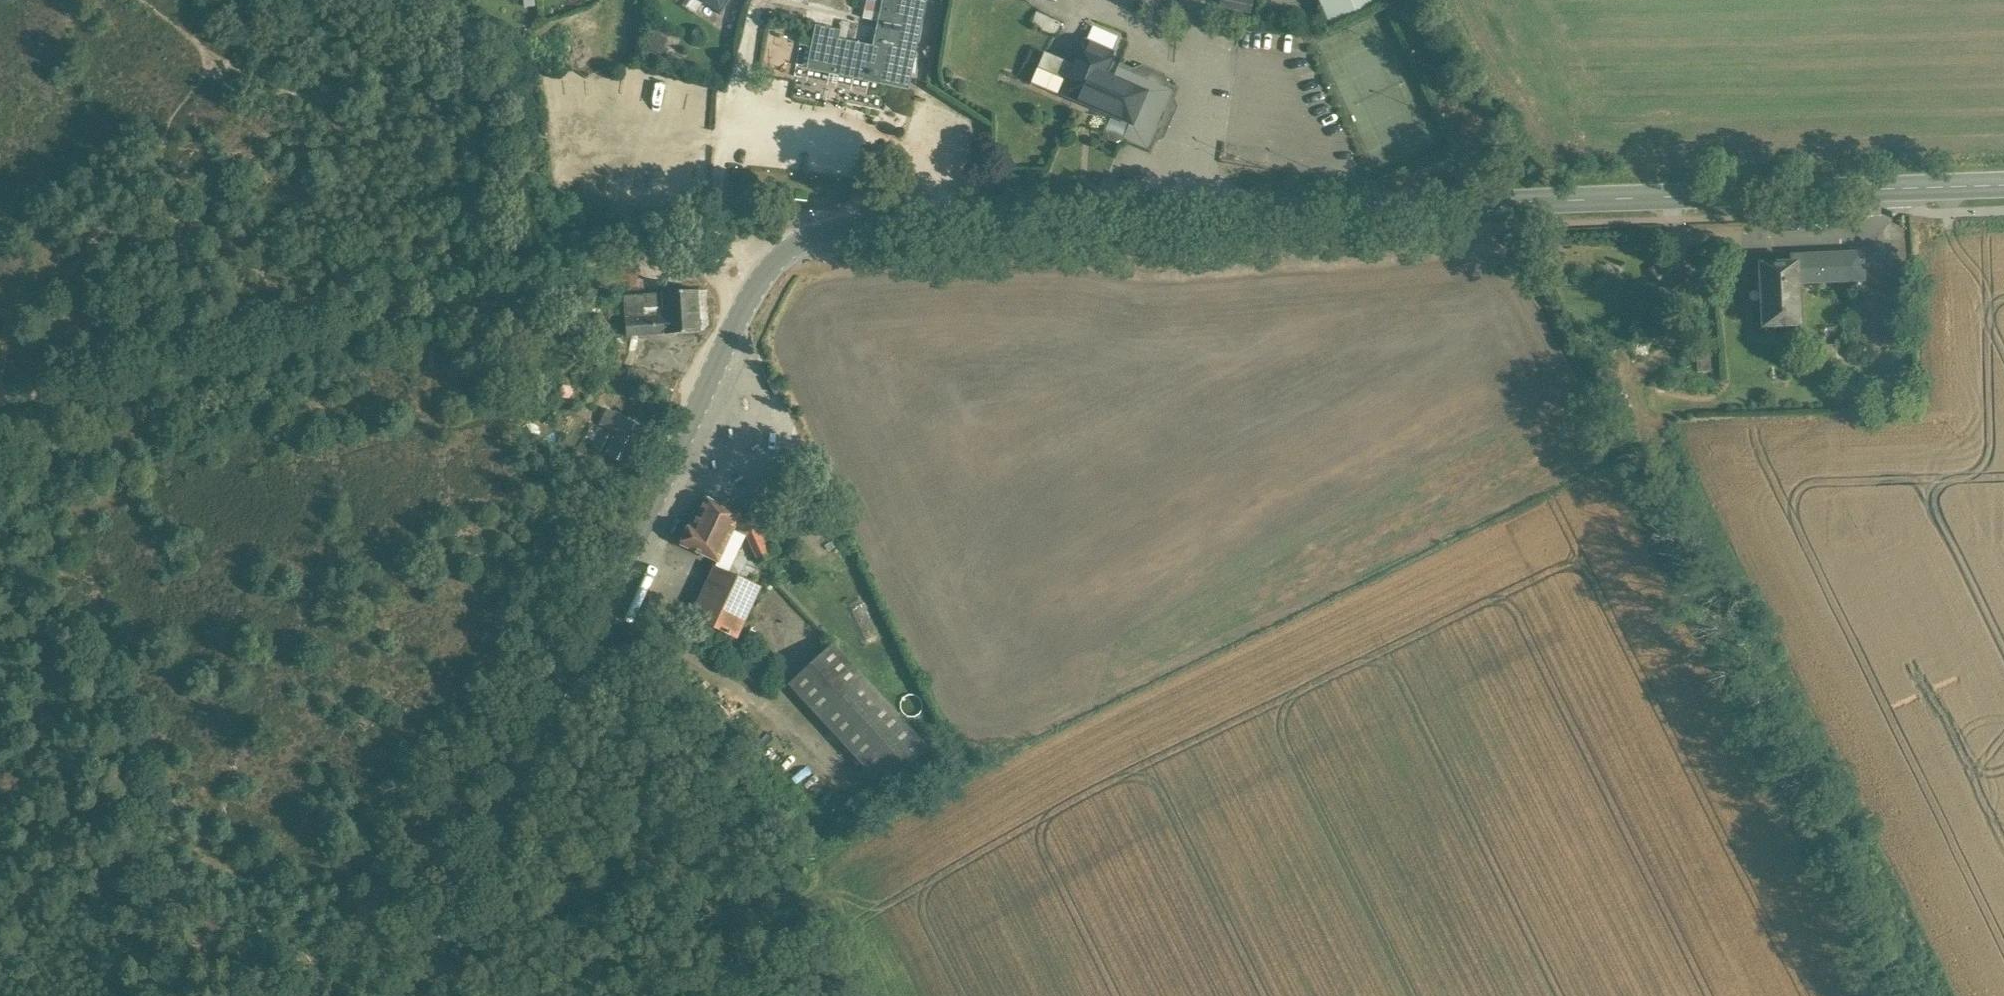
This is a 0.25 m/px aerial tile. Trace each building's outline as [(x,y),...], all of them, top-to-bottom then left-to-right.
[(720,13),(728,0),(701,0),(720,13)] [(818,26),(810,68),(830,72),(830,75),(838,77),(839,73),(869,80),(870,75),(908,82),(912,65),(910,64),(923,0),(885,0),(884,2),(875,0),(866,0),(862,17),(880,22),(874,46),(837,38),(839,30),(818,26)] [(1220,0),(1219,6),(1250,13),(1253,0),(1220,0)] [(1329,25),(1382,2),(1381,0),(1318,0),(1329,25)] [(1056,34),(1061,22),(1037,12),(1032,25),(1056,34)] [(667,39),(654,34),(647,52),(660,57),(667,39)] [(1102,75),(1112,52),(1085,41),(1074,68),(1058,62),(1047,86),(1101,109),(1102,106),(1110,109),(1109,113),(1131,122),(1120,150),(1143,160),(1153,137),(1152,137),(1172,90),(1149,81),(1144,93),(1102,75)] [(1667,255),(1668,275),(1678,275),(1677,255),(1667,255)] [(1856,259),(1796,262),(1797,283),(1865,280),(1864,259),(1856,259)] [(1796,262),(1758,263),(1760,328),(1799,326),(1797,283),(1796,262)] [(663,292),(624,295),(627,336),(665,333),(666,334),(700,332),(698,290),(663,292)] [(1698,368),(1710,368),(1709,348),(1697,348),(1698,368)] [(618,432),(607,454),(628,464),(646,429),(607,410),(600,423),(618,432)] [(595,441),(592,448),(599,451),(608,433),(596,426),(590,439),(595,441)] [(765,532),(794,478),(772,466),(751,507),(743,521),(757,528),(765,532)] [(772,559),(757,528),(743,521),(738,519),(741,514),(707,499),(701,512),(695,510),(688,526),(689,526),(681,544),(699,552),(718,561),(733,529),(748,536),(762,564),(772,559)] [(693,618),(737,638),(760,588),(728,572),(730,567),(718,561),(692,617),(693,618)] [(886,787),(928,747),(833,645),(790,685),(886,787)]
